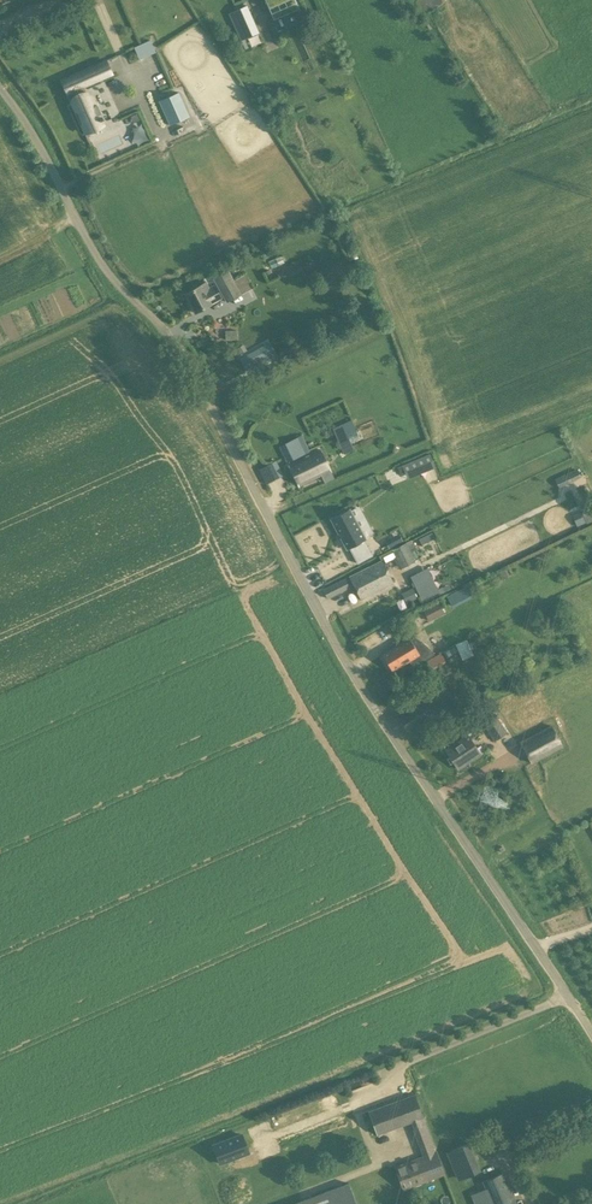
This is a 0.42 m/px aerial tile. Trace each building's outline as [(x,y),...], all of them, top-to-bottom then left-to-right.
[(269,8),(277,5),(281,14),(297,7),(294,0),(265,0),(269,8)] [(414,0),(422,11),(442,2),(441,0),(414,0)] [(258,32),(246,6),(229,13),(241,40),(258,32)] [(139,59),(157,50),(151,38),(134,46),(139,59)] [(76,87),(111,71),(106,60),(70,76),(76,87)] [(178,92),(159,101),(170,125),(189,116),(178,92)] [(71,104),(84,133),(104,125),(103,123),(102,120),(103,119),(102,117),(101,117),(99,114),(91,95),(71,104)] [(136,113),(130,116),(133,122),(139,120),(136,113)] [(268,260),(271,268),(285,263),(283,254),(268,260)] [(227,302),(240,295),(227,270),(213,278),(223,297),(226,303),(227,302)] [(214,284),(209,287),(206,282),(185,294),(195,312),(211,304),(211,302),(221,297),(214,284)] [(237,330),(228,331),(228,340),(237,340),(237,330)] [(243,345),(237,348),(240,353),(246,350),(243,345)] [(347,435),(338,438),(341,446),(350,442),(347,435)] [(287,461),(300,456),(292,440),(279,446),(287,461)] [(333,478),(330,471),(331,471),(322,449),(289,464),(299,485),(322,475),(325,482),(333,478)] [(402,465),(404,472),(405,474),(433,462),(429,453),(402,465)] [(260,467),(265,482),(284,475),(278,460),(260,467)] [(577,469),(555,479),(559,486),(580,476),(577,469)] [(582,512),(586,523),(591,521),(591,508),(582,512)] [(352,545),(336,515),(318,525),(334,554),(342,550),(345,556),(339,559),(344,569),(360,561),(351,545),(352,545)] [(434,538),(432,533),(418,539),(421,545),(434,538)] [(392,550),(394,553),(401,568),(415,561),(406,543),(392,550)] [(385,563),(351,580),(361,599),(394,583),(385,563)] [(507,569),(500,572),(502,578),(510,575),(507,569)] [(345,580),(324,591),(328,600),(350,589),(345,580)] [(419,588),(426,601),(444,592),(442,587),(437,589),(433,581),(419,588)] [(412,588),(404,592),(408,602),(417,598),(412,588)] [(457,602),(453,593),(445,597),(450,605),(457,602)] [(444,613),(438,602),(423,610),(429,621),(444,613)] [(413,668),(428,659),(434,655),(431,650),(425,643),(413,634),(410,637),(383,653),(392,669),(408,660),(413,668)] [(427,661),(431,669),(445,661),(440,653),(427,661)] [(433,671),(438,680),(453,671),(448,662),(433,671)] [(452,691),(458,687),(450,675),(444,679),(452,691)] [(496,739),(508,731),(498,715),(485,724),(496,739)] [(531,761),(563,746),(553,725),(521,741),(531,761)] [(447,749),(459,767),(481,753),(469,734),(447,749)] [(412,1129),(417,1143),(432,1137),(424,1116),(423,1117),(415,1095),(369,1112),(377,1135),(411,1122),(414,1129),(412,1129)] [(219,1161),(248,1150),(241,1131),(212,1143),(219,1161)] [(447,1151),(459,1180),(482,1171),(471,1142),(447,1151)] [(436,1151),(435,1151),(422,1156),(394,1167),(403,1189),(445,1173),(436,1151)] [(486,1188),(471,1194),(475,1203),(512,1203),(515,1202),(503,1172),(483,1181),(486,1188)] [(349,1183),(292,1203),(357,1203),(349,1183)]
